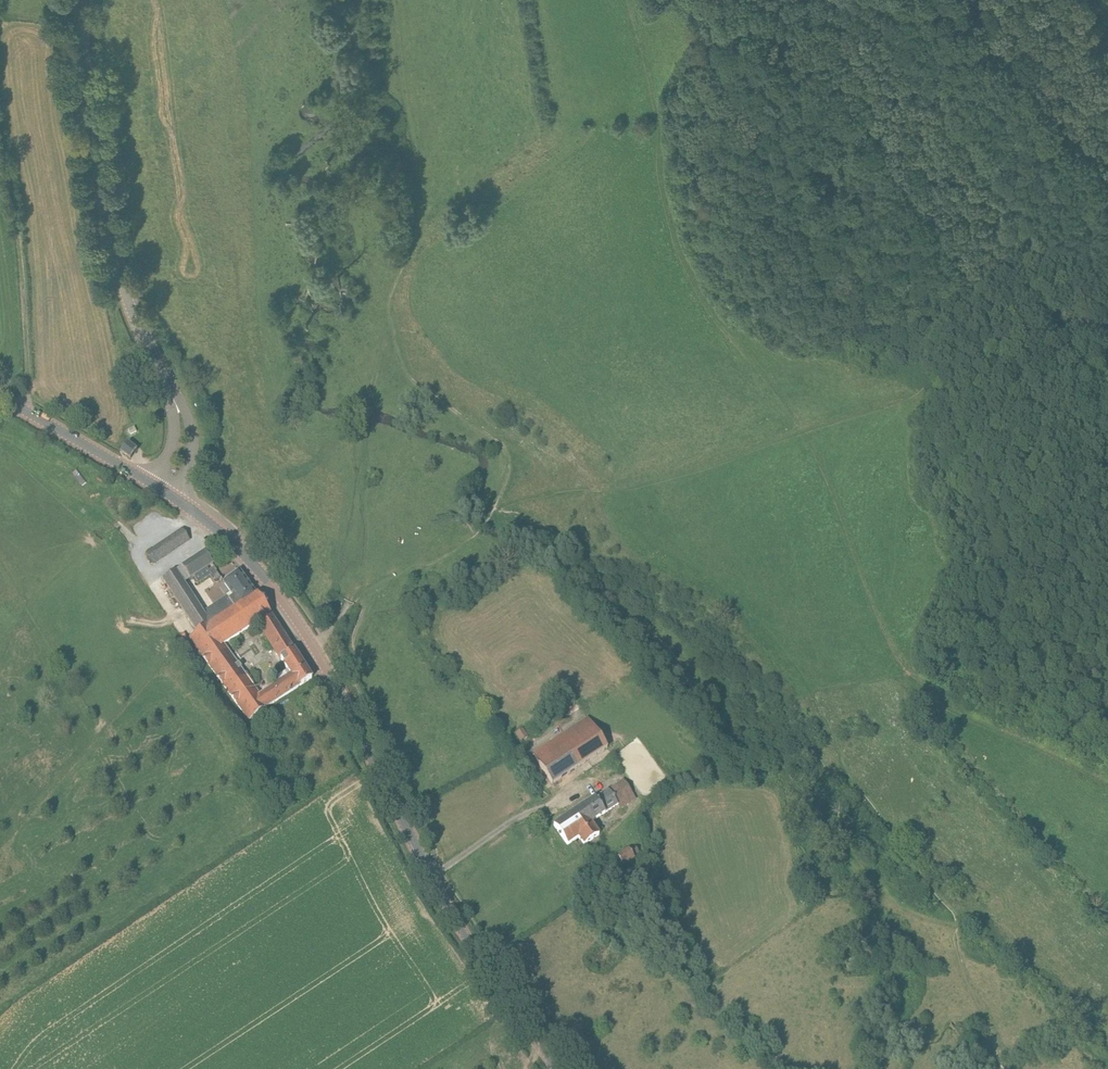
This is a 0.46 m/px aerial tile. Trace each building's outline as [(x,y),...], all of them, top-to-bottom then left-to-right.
[(121,451),(130,459),(137,450),(128,443),(121,451)] [(147,551),(154,563),(192,540),(184,527),(147,551)] [(182,567),(190,579),(213,564),(204,551),(182,567)] [(222,577),(217,569),(211,573),(216,581),(222,577)] [(223,583),(232,595),(204,614),(176,570),(162,579),(197,633),(256,594),(240,571),(223,583)] [(257,593),(256,594),(197,633),(189,638),(248,721),(312,678),(258,594),(257,593)] [(533,755),(539,764),(552,784),(607,748),(588,719),(533,755)] [(516,733),(521,741),(528,737),(522,729),(516,733)] [(591,823),(633,795),(623,780),(554,825),(568,845),(578,837),(584,845),(599,835),(591,823)] [(633,856),(639,852),(635,847),(630,850),(629,849),(618,855),(623,864),(634,858),(633,856)]
